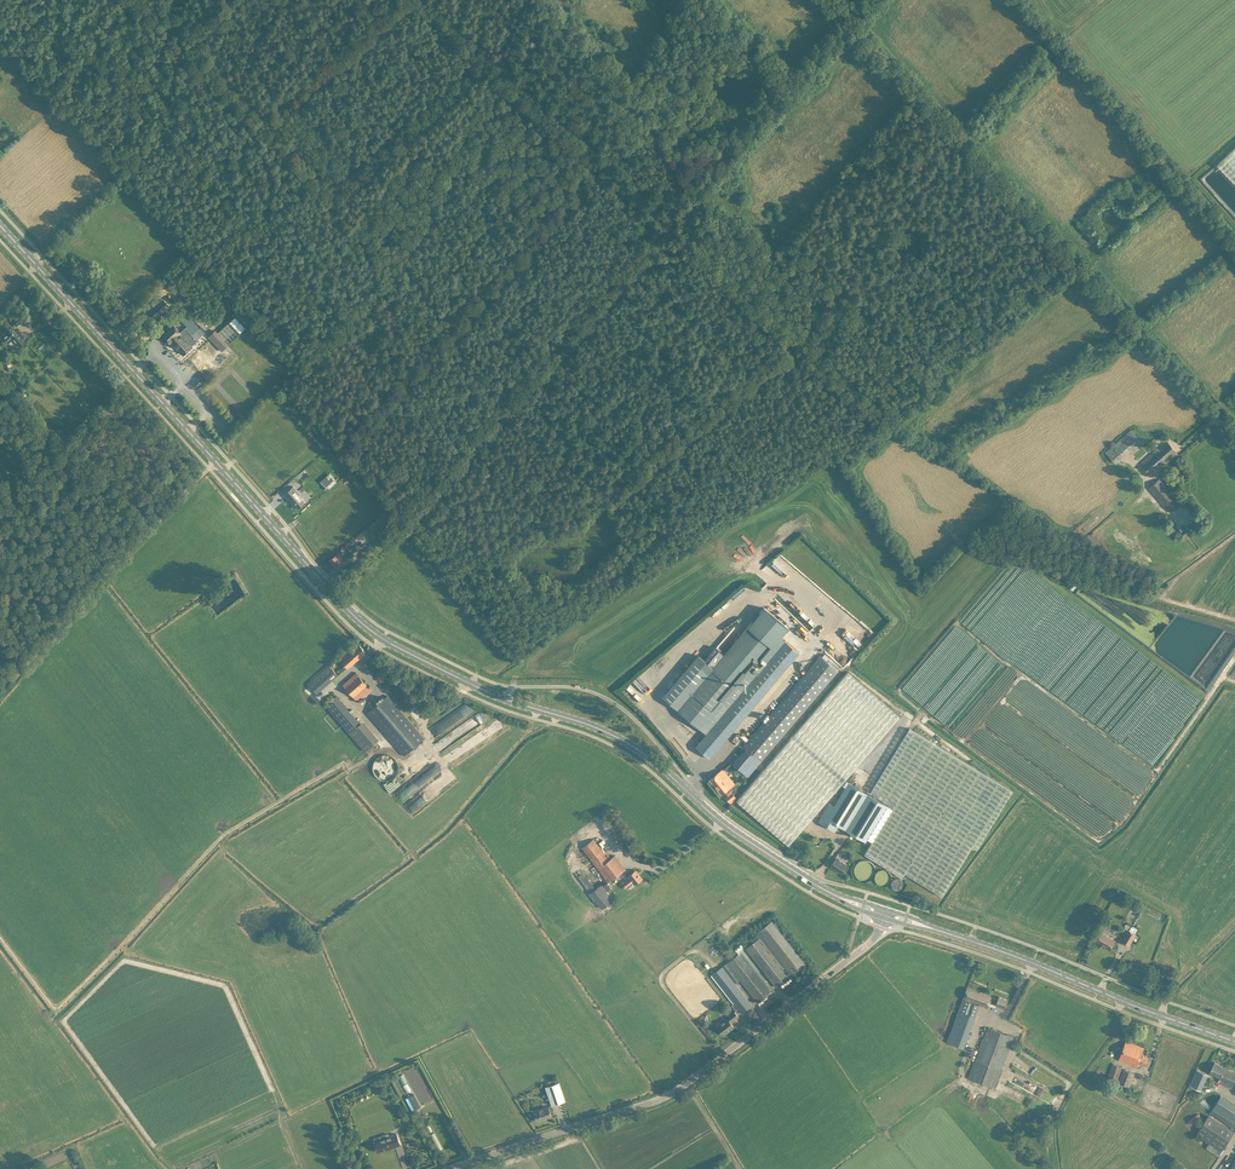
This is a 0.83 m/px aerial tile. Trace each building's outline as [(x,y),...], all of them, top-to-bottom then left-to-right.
[(1217,165),(1234,183),(1234,148),(1217,165)] [(157,318),(161,314),(170,306),(164,299),(155,307),(150,311),(157,318)] [(186,322),(190,319),(185,313),(181,316),(186,322)] [(16,326),(24,319),(20,314),(12,322),(16,326)] [(187,327),(186,328),(197,340),(205,333),(200,328),(199,329),(193,322),(187,327)] [(174,325),(168,331),(163,335),(170,342),(171,341),(181,332),(180,332),(181,332),(174,325)] [(7,333),(2,338),(7,342),(10,339),(13,339),(16,343),(20,347),(25,342),(22,338),(11,326),(7,330),(5,331),(7,333)] [(235,328),(231,332),(236,337),(239,333),(237,330),(239,329),(237,327),(235,329),(235,328)] [(181,332),(180,332),(181,332),(171,341),(184,354),(188,350),(192,346),(191,345),(197,340),(186,328),(181,332)] [(215,330),(208,337),(222,351),(228,345),(217,334),(218,333),(215,330)] [(44,340),(38,347),(46,355),(53,348),(44,340)] [(61,340),(54,346),(60,354),(67,347),(61,340)] [(209,370),(203,376),(207,380),(212,374),(209,370)] [(1132,429),(1120,439),(1131,451),(1133,454),(1145,444),(1132,429)] [(1156,450),(1164,460),(1165,459),(1176,450),(1168,442),(1164,446),(1165,447),(1160,452),(1158,449),(1156,450)] [(1164,460),(1156,450),(1141,463),(1146,468),(1150,473),(1156,467),(1164,460)] [(328,487),(329,488),(337,482),(335,480),(336,480),(333,476),(324,484),(327,487),(327,488),(328,487)] [(1155,483),(1149,488),(1153,492),(1171,513),(1177,507),(1181,503),(1165,485),(1170,480),(1167,477),(1162,482),(1159,479),(1155,483)] [(298,509),(303,505),(306,502),(300,495),(301,494),(294,486),(289,490),(284,494),(291,502),(292,501),(298,509)] [(370,529),(368,530),(370,533),(372,531),(376,536),(386,526),(379,518),(369,527),(370,529)] [(803,538),(775,562),(782,571),(811,548),(803,538)] [(353,557),(365,546),(362,542),(349,553),(353,557)] [(336,568),(341,564),(343,562),(340,558),(345,554),(342,550),(334,556),(330,560),(336,568)] [(953,576),(947,582),(951,586),(957,579),(953,576)] [(698,655),(662,696),(678,709),(706,733),(699,741),(695,746),(710,758),(714,753),(800,652),(785,640),(781,637),(789,628),(764,607),(748,626),(724,654),(716,647),(705,661),(698,655)] [(348,668),(362,656),(367,652),(360,644),(351,652),(349,649),(345,653),(340,658),(348,668)] [(742,752),(733,764),(748,776),(758,765),(808,706),(839,670),(837,669),(839,666),(825,654),(822,656),(820,655),(773,711),(769,715),(740,750),(742,752)] [(338,675),(329,665),(308,683),(317,694),(338,675)] [(359,701),(367,694),(372,690),(357,672),(344,684),(359,701)] [(381,672),(376,677),(381,683),(387,678),(381,672)] [(848,672),(737,800),(786,842),(789,845),(899,716),(897,715),(848,672)] [(325,705),(349,732),(366,751),(379,739),(363,720),(360,722),(336,695),(325,705)] [(388,736),(396,745),(405,755),(424,738),(387,695),(383,699),(368,712),(388,736)] [(469,716),(475,711),(468,704),(463,709),(469,716)] [(829,803),(818,821),(835,832),(839,825),(846,829),(850,832),(866,842),(868,839),(872,842),(864,854),(902,877),(905,873),(942,895),(972,846),(977,849),(1012,791),(975,768),(933,742),(910,728),(869,794),(867,793),(848,782),(845,787),(834,806),(829,803)] [(684,757),(688,755),(674,738),(671,740),(684,757)] [(376,776),(397,779),(400,758),(378,755),(376,776)] [(714,775),(710,779),(722,794),(735,783),(723,768),(720,771),(714,775)] [(403,805),(428,783),(423,777),(398,799),(403,805)] [(437,789),(407,808),(411,814),(441,795),(437,789)] [(609,881),(621,872),(626,869),(615,855),(609,860),(593,839),(588,843),(583,847),(609,881)] [(800,855),(797,859),(804,863),(807,859),(800,855)] [(847,864),(836,857),(830,866),(841,873),(847,864)] [(854,869),(854,870),(854,871),(854,872),(855,874),(855,875),(856,876),(857,877),(858,878),(860,879),(860,880),(861,880),(862,880),(863,881),(864,881),(866,881),(867,881),(868,880),(869,880),(870,879),(872,878),(873,877),(873,876),(874,876),(874,875),(875,873),(875,870),(875,868),(875,867),(874,866),(874,865),(873,864),(872,862),(870,861),(869,861),(868,860),(867,860),(866,860),(865,860),(864,860),(863,860),(861,860),(860,861),(858,862),(857,864),(856,864),(856,865),(855,866),(855,867),(855,868),(854,869)] [(892,878),(892,877),(892,875),(891,875),(891,874),(891,873),(890,873),(890,872),(889,872),(888,871),(887,870),(886,869),(884,869),(883,869),(881,869),(880,870),(879,870),(879,871),(878,871),(877,872),(876,873),(876,874),(876,875),(875,876),(875,877),(875,878),(875,879),(876,881),(876,882),(877,884),(878,884),(879,885),(880,885),(881,886),(883,886),(884,886),(886,886),(887,885),(888,885),(889,884),(890,883),(890,882),(891,882),(891,881),(892,880),(892,878)] [(635,884),(638,882),(642,878),(636,870),(631,873),(628,875),(630,878),(622,884),(625,888),(633,882),(635,884)] [(578,877),(590,892),(590,893),(602,908),(614,899),(602,884),(596,888),(583,872),(583,873),(582,871),(581,872),(580,871),(578,872),(577,872),(575,873),(578,877)] [(904,885),(904,884),(903,882),(903,881),(902,880),(902,879),(901,879),(900,878),(898,878),(897,878),(895,878),(894,879),(893,880),(892,881),(892,882),(891,884),(891,885),(892,886),(892,888),(893,888),(894,889),(895,890),(897,890),(898,890),(900,890),(901,889),(902,889),(902,888),(903,888),(903,886),(904,885)] [(757,932),(791,975),(807,962),(773,919),(757,932)] [(1129,930),(1122,941),(1129,946),(1136,934),(1129,930)] [(1110,949),(1113,944),(1116,940),(1101,932),(1095,941),(1101,945),(1101,944),(1110,949)] [(746,948),(772,982),(776,987),(790,976),(760,937),(746,948)] [(728,1000),(732,1005),(736,1010),(738,1009),(742,1013),(753,1005),(735,983),(740,979),(757,1001),(771,990),(768,986),(742,951),(711,975),(729,999),(728,1000)] [(964,1048),(980,1004),(988,1007),(990,1001),(997,1003),(997,1004),(1005,1007),(1008,1000),(999,997),(998,999),(992,997),(992,996),(968,987),(967,989),(965,993),(960,1007),(947,1042),(964,1048)] [(738,1016),(735,1012),(734,1011),(726,1017),(728,1019),(717,1026),(719,1029),(723,1034),(730,1029),(731,1030),(734,1027),(731,1022),(738,1016)] [(983,1038),(974,1060),(968,1077),(995,1087),(1001,1070),(1014,1036),(988,1027),(984,1038),(983,1038)] [(1146,1066),(1147,1062),(1149,1057),(1142,1054),(1144,1047),(1126,1040),(1119,1059),(1137,1067),(1138,1063),(1146,1066)] [(1232,1089),(1234,1085),(1234,1083),(1234,1072),(1215,1062),(1212,1067),(1209,1073),(1220,1078),(1218,1082),(1232,1089)] [(1113,1063),(1108,1077),(1118,1081),(1123,1067),(1113,1063)] [(1124,1069),(1119,1083),(1130,1087),(1135,1073),(1124,1069)] [(1197,1069),(1190,1085),(1201,1090),(1209,1074),(1197,1069)] [(408,1095),(413,1092),(406,1075),(401,1078),(408,1095)] [(546,1087),(550,1099),(552,1105),(565,1100),(563,1095),(559,1082),(546,1087)] [(414,1094),(408,1097),(415,1110),(421,1107),(414,1094)] [(1210,1112),(1234,1128),(1234,1105),(1221,1096),(1210,1112)] [(533,1111),(535,1115),(537,1121),(552,1116),(548,1106),(533,1111)] [(1191,1124),(1201,1118),(1199,1114),(1189,1121),(1191,1124)] [(1222,1151),(1234,1131),(1209,1114),(1196,1134),(1222,1151)] [(377,1152),(386,1148),(387,1150),(401,1145),(397,1133),(389,1135),(389,1133),(374,1138),(375,1141),(373,1141),(377,1152)]
